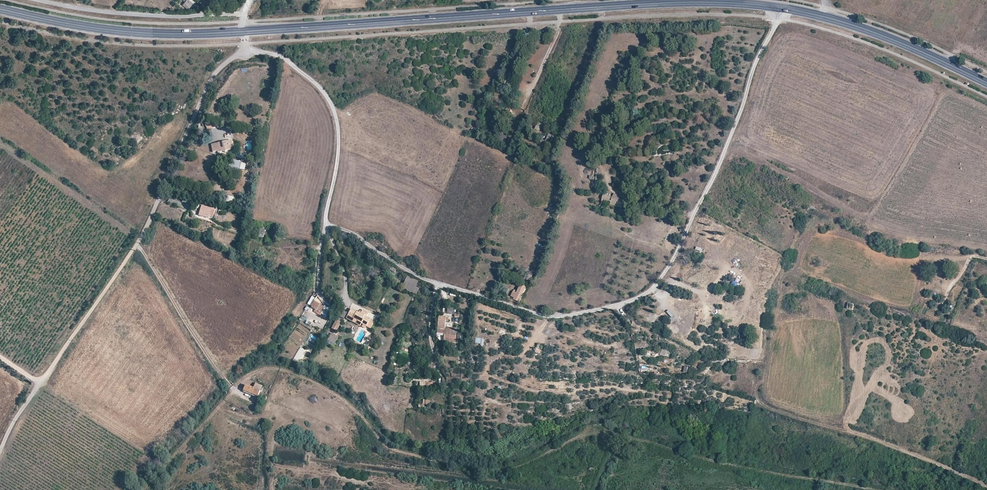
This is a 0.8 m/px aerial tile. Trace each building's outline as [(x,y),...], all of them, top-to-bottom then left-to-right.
[(208,130),(215,126),(212,118),(204,122),(208,130)] [(546,140),(552,143),(555,136),(549,133),(546,140)] [(217,152),(228,150),(226,142),(220,144),(220,145),(216,146),(217,152)] [(245,170),(246,161),(230,159),(229,168),(245,170)] [(602,199),(618,204),(619,199),(603,194),(602,199)] [(199,216),(208,219),(211,209),(202,206),(199,216)] [(406,276),(402,289),(417,294),(419,287),(417,287),(419,280),(406,276)] [(514,299),(520,302),(525,291),(519,288),(514,299)] [(330,308),(316,299),(316,298),(312,296),(307,304),(315,309),(313,311),(320,315),(322,312),(326,314),(330,308)] [(366,326),(370,320),(366,317),(368,313),(363,311),(360,314),(351,309),(348,315),(362,323),(361,324),(366,326)] [(445,334),(444,342),(456,342),(457,330),(454,330),(454,329),(450,328),(450,330),(445,330),(445,328),(445,321),(447,321),(448,317),(438,317),(437,334),(445,334)] [(331,328),(337,331),(342,321),(336,318),(331,328)] [(334,346),(338,335),(330,333),(327,343),(334,346)] [(663,348),(661,353),(666,356),(669,350),(663,348)] [(244,391),(258,397),(260,391),(246,386),(244,391)]
